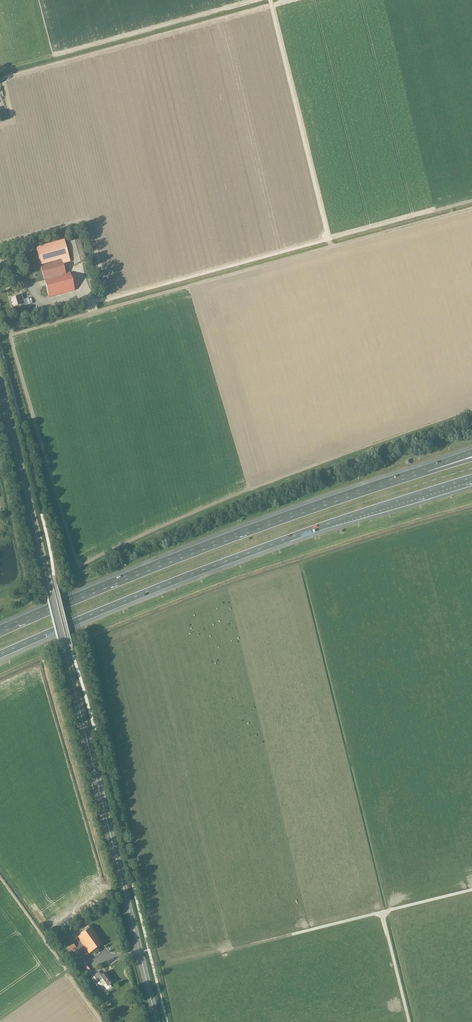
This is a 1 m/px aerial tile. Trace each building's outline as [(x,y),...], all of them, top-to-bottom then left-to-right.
[(74,265),(86,262),(80,239),(68,243),(74,265)] [(65,241),(37,249),(41,266),(62,261),(62,259),(69,257),(65,241)] [(45,281),(49,297),(75,290),(70,273),(66,274),(62,261),(61,261),(41,266),(41,267),(45,281)] [(16,297),(11,298),(14,307),(20,305),(21,307),(27,305),(30,304),(29,298),(23,299),(21,294),(16,295),(16,297)] [(89,953),(103,943),(92,927),(77,937),(89,953)] [(72,942),(67,946),(71,951),(75,947),(72,942)] [(86,965),(82,968),(89,976),(93,973),(86,965)] [(105,972),(101,975),(98,971),(93,975),(98,982),(102,978),(106,984),(103,986),(104,989),(105,988),(107,989),(109,988),(110,989),(112,988),(110,984),(112,982),(107,975),(105,972)]
